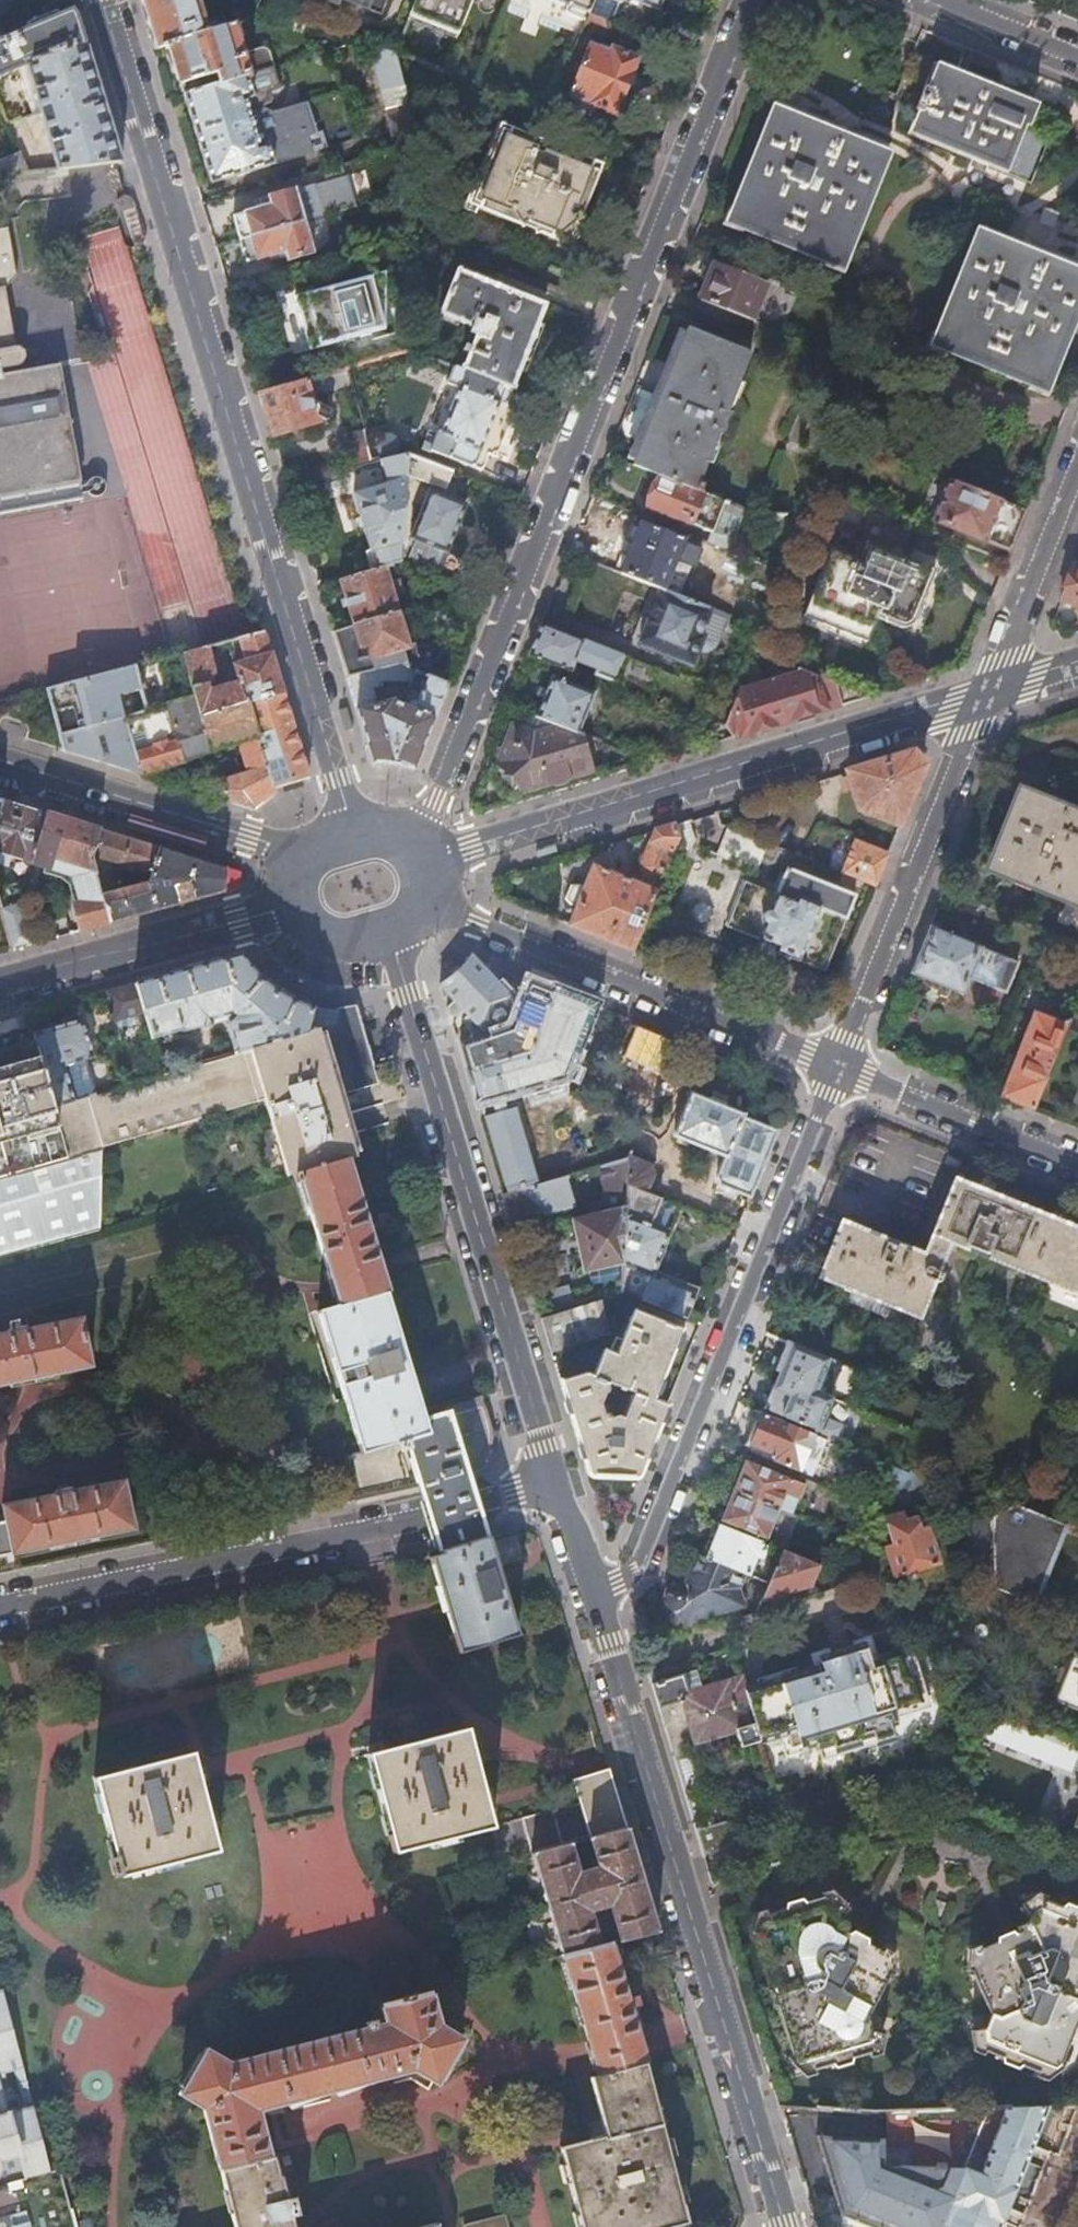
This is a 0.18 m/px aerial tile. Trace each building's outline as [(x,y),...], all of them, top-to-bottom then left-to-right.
[(147,24),(156,52),(169,48),(184,97),(273,69),(269,55),(260,51),(243,56),(238,40),(243,38),(239,25),(234,27),(233,25),(215,31),(211,27),(205,29),(204,25),(209,23),(207,17),(202,19),(196,0),(140,0),(147,24)] [(248,8),(255,10),(259,0),(251,0),(248,8)] [(311,4),(334,13),(336,6),(363,17),(370,0),(312,0),(311,4)] [(408,22),(455,41),(471,0),(417,0),(408,22)] [(507,0),(557,21),(555,28),(578,37),(581,30),(587,16),(593,0),(507,0)] [(587,16),(634,35),(647,40),(658,13),(657,12),(662,0),(593,0),(587,16)] [(70,9),(0,39),(0,78),(16,71),(24,68),(38,113),(56,171),(121,163),(113,140),(83,42),(75,17),(70,9)] [(634,35),(587,16),(581,30),(628,49),(634,35)] [(926,33),(918,29),(914,40),(956,56),(960,46),(926,33)] [(395,56),(367,46),(394,151),(419,144),(395,56)] [(587,46),(567,98),(614,117),(619,102),(622,103),(630,100),(636,86),(633,77),(630,76),(636,61),(610,50),(608,55),(587,46)] [(1011,154),(1036,160),(1044,139),(1022,130),(1025,123),(1032,125),(1038,110),(1015,101),(1017,96),(941,65),(931,89),(927,87),(919,108),(924,109),(915,133),(960,150),(959,153),(973,159),(975,156),(1006,168),(1011,154)] [(31,115),(38,113),(24,68),(16,71),(31,115)] [(279,91),(273,69),(184,97),(210,186),(311,155),(306,140),(313,138),(304,105),(271,115),(269,107),(271,102),(269,94),(279,91)] [(776,112),(731,223),(758,234),(760,228),(766,231),(767,241),(804,256),(810,249),(818,252),(816,258),(842,268),(886,156),(776,112)] [(503,128),(471,209),(563,245),(594,164),(503,128)] [(321,135),(313,138),(306,140),(311,155),(325,151),(321,135)] [(25,174),(18,156),(0,163),(0,177),(25,174)] [(304,222),(323,217),(314,186),(295,191),(304,222)] [(234,218),(241,241),(304,222),(295,191),(270,199),(272,206),(263,209),(234,218)] [(261,202),(263,209),(272,206),(270,199),(261,202)] [(332,248),(323,217),(304,222),(313,253),(332,248)] [(304,222),(241,241),(247,263),(286,252),(288,260),(313,253),(304,222)] [(21,365),(24,359),(23,352),(21,349),(18,347),(11,346),(1,292),(15,276),(8,227),(0,229),(0,369),(21,365)] [(108,232),(93,239),(106,268),(121,262),(108,232)] [(933,345),(960,356),(962,351),(970,354),(970,361),(1007,376),(1015,372),(1022,375),(1020,380),(1044,389),(1077,306),(1077,274),(978,235),(933,345)] [(716,257),(700,300),(753,321),(769,279),(716,257)] [(463,369),(462,373),(511,393),(544,309),(456,273),(439,317),(470,330),(468,336),(476,339),(466,361),(460,359),(457,367),(463,369)] [(369,278),(304,297),(320,348),(382,329),(369,278)] [(634,466),(659,476),(702,493),(705,486),(700,484),(720,432),(725,434),(732,415),(728,413),(751,355),(688,330),(634,466)] [(80,495),(76,477),(78,477),(58,367),(0,377),(0,374),(0,510),(80,495)] [(462,373),(453,370),(447,386),(458,391),(440,438),(454,444),(447,461),(479,474),(486,457),(494,461),(514,412),(505,409),(511,393),(462,373)] [(288,434),(290,435),(301,432),(303,429),(317,425),(311,401),(326,397),(352,390),(352,389),(347,371),(260,395),(273,438),(288,434)] [(367,384),(352,389),(352,390),(363,431),(377,427),(367,384)] [(326,397),(311,401),(317,423),(322,421),(324,422),(325,422),(327,422),(328,421),(330,420),(330,418),(331,417),(331,416),(331,415),(330,413),(328,411),(325,409),(325,408),(325,407),(325,406),(328,405),(326,397)] [(406,457),(381,463),(387,485),(353,497),(370,554),(365,555),(371,575),(386,571),(402,567),(405,478),(406,457)] [(451,474),(406,457),(405,478),(444,492),(451,474)] [(84,483),(83,487),(84,490),(85,493),(88,496),(91,497),(95,498),(98,497),(101,495),(103,492),(105,489),(105,485),(103,481),(101,478),(98,476),(94,476),(91,476),(88,478),(85,480),(84,483)] [(711,534),(707,543),(729,551),(746,511),(702,493),(659,476),(647,508),(711,534)] [(1026,511),(950,481),(934,522),(1009,552),(1026,511)] [(464,508),(428,493),(408,542),(407,550),(410,551),(407,560),(439,573),(464,508)] [(640,524),(620,574),(662,590),(674,595),(681,577),(683,578),(689,575),(691,568),(689,562),(677,558),(684,541),(640,524)] [(910,628),(914,622),(935,571),(867,543),(860,560),(831,548),(803,617),(867,642),(877,619),(902,629),(907,629),(910,628)] [(1075,565),(1060,602),(1077,609),(1077,566),(1075,565)] [(386,571),(371,575),(340,583),(354,629),(398,616),(399,616),(395,601),(390,586),(386,571)] [(400,582),(390,586),(395,601),(405,598),(400,582)] [(674,595),(662,590),(640,647),(693,667),(698,655),(703,642),(699,640),(711,609),(674,595)] [(726,593),(720,607),(748,618),(753,604),(726,593)] [(703,642),(698,655),(702,656),(709,655),(714,653),(718,650),(720,647),(732,617),(711,609),(699,640),(703,642)] [(752,615),(748,624),(763,630),(766,621),(752,615)] [(398,616),(354,629),(333,635),(342,663),(347,680),(397,669),(447,687),(457,661),(441,655),(437,667),(419,661),(416,649),(408,652),(398,616)] [(539,633),(530,655),(571,672),(575,661),(597,670),(595,676),(619,685),(629,660),(542,625),(539,633)] [(283,695),(264,634),(240,641),(246,663),(234,667),(238,685),(208,693),(206,686),(212,685),(211,672),(205,650),(184,655),(188,669),(191,677),(203,720),(249,706),(283,695)] [(188,669),(184,655),(161,661),(164,675),(188,669)] [(164,675),(161,661),(136,667),(147,712),(126,717),(131,736),(143,733),(147,749),(135,752),(141,777),(142,777),(183,765),(182,761),(212,752),(203,720),(191,677),(177,681),(182,701),(172,704),(164,675)] [(147,712),(136,667),(49,690),(65,754),(107,767),(141,777),(135,752),(131,736),(126,717),(147,712)] [(770,682),(783,724),(873,697),(797,667),(793,675),(792,674),(770,682)] [(400,769),(414,773),(447,687),(397,669),(347,680),(360,724),(373,765),(387,766),(400,769)] [(559,726),(579,734),(594,695),(553,678),(537,717),(559,726)] [(724,725),(732,740),(783,724),(770,682),(748,689),(747,691),(739,688),(724,725)] [(295,733),(283,695),(249,706),(273,788),(274,789),(289,785),(309,779),(295,733)] [(249,706),(203,720),(212,752),(238,745),(246,774),(220,781),(227,804),(247,810),(256,813),(276,796),(274,789),(273,788),(249,706)] [(519,710),(513,726),(534,734),(559,726),(537,717),(519,710)] [(591,771),(580,735),(579,734),(559,726),(534,734),(513,726),(498,763),(501,771),(495,774),(497,786),(504,792),(513,796),(517,789),(523,793),(550,784),(553,785),(564,782),(566,779),(591,771)] [(869,767),(846,773),(849,780),(843,782),(847,794),(852,792),(857,809),(899,826),(924,766),(913,753),(869,767)] [(991,869),(1077,904),(1077,816),(1022,793),(991,869)] [(3,803),(0,812),(0,867),(29,876),(32,866),(63,876),(72,884),(81,914),(75,916),(81,935),(111,927),(93,859),(100,833),(58,820),(3,803)] [(674,826),(655,831),(641,867),(643,876),(661,883),(677,840),(674,826)] [(759,867),(768,846),(730,829),(721,850),(759,867)] [(111,927),(172,910),(223,896),(225,872),(160,852),(100,833),(93,859),(111,927)] [(841,874),(875,888),(888,855),(855,841),(841,874)] [(578,908),(570,927),(600,938),(633,952),(656,893),(594,868),(585,891),(579,888),(572,889),(568,901),(572,906),(578,908)] [(788,870),(777,896),(746,883),(728,928),(755,939),(777,949),(776,953),(825,972),(855,897),(788,870)] [(240,876),(225,872),(223,896),(238,892),(239,884),(240,876)] [(27,921),(9,923),(12,946),(30,944),(27,921)] [(1018,963),(930,927),(910,975),(923,980),(920,990),(932,995),(946,1001),(950,991),(963,996),(970,979),(1006,994),(1018,963)] [(252,1049),(316,1031),(335,1094),(372,1082),(349,1003),(321,1009),(309,1006),(297,1002),(286,997),(275,990),(265,983),(256,975),(247,965),(240,955),(189,970),(135,985),(144,1014),(151,1039),(179,1031),(182,1033),(200,1028),(200,1029),(204,1028),(203,1027),(209,1025),(208,1021),(224,1016),(235,1054),(252,1049)] [(455,1003),(447,1010),(449,1017),(456,1020),(464,1013),(486,1038),(458,1047),(463,1061),(467,1074),(527,1055),(554,990),(529,980),(518,1006),(495,982),(471,957),(464,965),(448,980),(440,986),(455,1003)] [(135,985),(106,993),(113,1020),(117,1022),(144,1014),(135,985)] [(527,1055),(467,1074),(475,1103),(481,1101),(485,1118),(508,1196),(537,1187),(515,1110),(507,1112),(503,1098),(533,1089),(537,1101),(563,1093),(559,1081),(565,1079),(593,1006),(574,998),(554,990),(527,1055)] [(1033,1112),(1068,1025),(1034,1012),(999,1099),(1033,1112)] [(81,1019),(33,1033),(35,1040),(55,1106),(87,1097),(77,1062),(92,1058),(81,1019)] [(335,1094),(316,1031),(252,1049),(290,1176),(302,1173),(349,1159),(354,1157),(335,1094)] [(0,1051),(0,1122),(55,1106),(35,1040),(0,1051)] [(157,1057),(162,1075),(185,1069),(179,1051),(157,1057)] [(722,1187),(750,1199),(777,1132),(742,1119),(744,1116),(720,1107),(691,1095),(673,1136),(727,1158),(719,1179),(722,1183),(722,1187)] [(60,1124),(55,1106),(0,1122),(0,1142),(60,1124)] [(100,1230),(101,1147),(0,1178),(0,1258),(100,1230)] [(628,1154),(628,1160),(651,1167),(654,1168),(656,1163),(628,1154)] [(359,1196),(349,1159),(302,1173),(338,1305),(318,1311),(337,1375),(357,1437),(362,1451),(346,1456),(355,1497),(418,1484),(419,1487),(466,1477),(464,1470),(472,1467),(480,1461),(489,1450),(491,1443),(492,1431),(489,1420),(482,1396),(445,1407),(446,1412),(424,1418),(416,1394),(404,1356),(393,1320),(384,1292),(385,1292),(385,1291),(378,1265),(359,1196)] [(627,1187),(648,1195),(655,1176),(651,1167),(628,1160),(628,1161),(627,1187)] [(611,1193),(627,1187),(628,1161),(600,1169),(607,1194),(611,1193)] [(537,1187),(508,1196),(503,1197),(512,1226),(570,1209),(562,1180),(537,1187)] [(1025,1211),(954,1182),(932,1238),(925,1257),(839,1223),(828,1249),(817,1278),(849,1291),(873,1301),(874,1301),(898,1311),(917,1319),(901,1360),(931,1372),(954,1311),(927,1300),(942,1263),(949,1245),(1077,1297),(1077,1232),(1025,1211)] [(623,1268),(627,1187),(611,1193),(615,1211),(572,1220),(584,1274),(623,1268)] [(663,1201),(648,1195),(627,1187),(623,1268),(623,1280),(622,1294),(685,1320),(698,1290),(654,1272),(669,1234),(652,1228),(663,1201)] [(679,1207),(663,1201),(652,1228),(669,1234),(679,1207)] [(622,1294),(623,1280),(571,1294),(576,1311),(605,1302),(622,1297),(622,1294)] [(873,1301),(849,1291),(845,1303),(868,1312),(873,1301)] [(894,1322),(898,1311),(874,1301),(870,1313),(894,1322)] [(605,1302),(576,1311),(541,1322),(551,1352),(609,1334),(603,1314),(608,1313),(605,1302)] [(591,1477),(594,1478),(632,1481),(635,1480),(637,1478),(665,1407),(651,1401),(672,1351),(674,1352),(678,1350),(683,1338),(682,1334),(679,1333),(679,1331),(633,1312),(621,1341),(615,1339),(609,1354),(602,1351),(591,1378),(585,1375),(560,1382),(587,1472),(588,1475),(591,1477)] [(91,1366),(81,1317),(27,1329),(27,1326),(8,1330),(8,1332),(0,1334),(0,1385),(91,1366)] [(826,1361),(784,1344),(773,1372),(777,1374),(762,1409),(816,1431),(828,1401),(813,1395),(826,1361)] [(736,1405),(730,1421),(756,1431),(749,1448),(774,1458),(773,1462),(798,1472),(808,1448),(822,1454),(821,1456),(836,1462),(841,1448),(736,1405)] [(742,1462),(731,1492),(777,1510),(783,1495),(792,1498),(797,1484),(742,1462)] [(485,1540),(466,1477),(419,1487),(438,1553),(485,1540)] [(1,1505),(4,1522),(11,1554),(134,1528),(124,1480),(70,1491),(70,1488),(53,1491),(54,1494),(1,1505)] [(843,1497),(825,1489),(821,1501),(839,1508),(843,1497)] [(777,1510),(731,1492),(719,1522),(774,1543),(779,1529),(771,1526),(777,1510)] [(1063,1527),(1013,1506),(991,1516),(991,1590),(1031,1606),(1063,1527)] [(893,1547),(884,1550),(892,1578),(938,1565),(927,1528),(920,1530),(917,1520),(903,1524),(901,1515),(886,1520),(893,1547)] [(963,1528),(962,1565),(962,1578),(986,1579),(987,1518),(963,1528)] [(0,1523),(0,1557),(11,1554),(4,1522),(0,1523)] [(744,1574),(749,1576),(756,1559),(761,1561),(765,1550),(773,1553),(775,1548),(717,1525),(704,1558),(744,1574)] [(485,1540),(438,1553),(439,1555),(429,1558),(455,1654),(516,1636),(496,1566),(518,1559),(516,1549),(513,1538),(489,1544),(488,1540),(485,1540)] [(774,1568),(768,1583),(762,1598),(784,1592),(787,1586),(796,1589),(811,1584),(819,1565),(782,1551),(775,1568),(774,1568)] [(704,1558),(697,1556),(683,1588),(679,1587),(675,1587),(672,1588),(669,1591),(667,1594),(666,1598),(666,1601),(668,1605),(670,1608),(673,1610),(668,1621),(673,1625),(741,1605),(737,1590),(744,1574),(704,1558)] [(762,1581),(751,1577),(749,1582),(754,1583),(747,1601),(759,1605),(762,1598),(768,1583),(762,1581)] [(759,1605),(747,1601),(741,1617),(756,1613),(759,1605)] [(744,1691),(759,1742),(785,1734),(788,1743),(813,1736),(815,1742),(870,1726),(874,1740),(893,1734),(885,1708),(919,1698),(911,1671),(905,1673),(898,1651),(869,1660),(867,1654),(874,1652),(870,1637),(852,1642),(854,1649),(830,1656),(828,1649),(810,1655),(814,1670),(795,1675),(794,1668),(771,1675),(773,1682),(744,1691)] [(1073,1654),(1053,1703),(1077,1713),(1077,1656),(1073,1654)] [(759,1742),(744,1691),(740,1678),(701,1690),(695,1671),(683,1674),(680,1663),(647,1673),(674,1762),(689,1758),(686,1745),(736,1730),(741,1747),(759,1742)] [(870,1726),(815,1742),(819,1756),(874,1740),(870,1726)] [(617,1802),(608,1771),(570,1781),(577,1805),(490,1829),(478,1780),(465,1731),(381,1752),(379,1746),(363,1750),(391,1857),(491,1831),(499,1863),(531,1854),(569,1844),(587,1839),(625,1829),(617,1802)] [(189,1757),(90,1782),(112,1867),(106,1868),(110,1881),(116,1880),(116,1883),(214,1856),(200,1800),(189,1757)] [(693,1763),(689,1758),(674,1762),(683,1791),(698,1786),(698,1780),(697,1774),(695,1768),(693,1763)] [(687,1804),(703,1858),(736,1848),(729,1826),(713,1831),(703,1798),(687,1804)] [(1073,1803),(1065,1823),(1077,1828),(1077,1805),(1073,1803)] [(656,1931),(625,1829),(587,1839),(593,1857),(588,1858),(592,1871),(587,1872),(583,1874),(577,1872),(569,1844),(531,1854),(561,1955),(600,1945),(589,1910),(595,1908),(593,1901),(600,1898),(607,1920),(612,1919),(618,1941),(656,1931)] [(882,1977),(874,1973),(885,1954),(868,1944),(868,1939),(854,1932),(849,1935),(845,1932),(848,1926),(839,1922),(839,1918),(848,1908),(832,1894),(824,1897),(805,1902),(800,1898),(785,1903),(783,1909),(757,1917),(751,1938),(756,1940),(770,1985),(768,1989),(774,1995),(782,1992),(784,1998),(775,2001),(773,2009),(778,2011),(792,2056),(789,2060),(804,2074),(812,2072),(832,2066),(836,2070),(852,2066),(853,2060),(873,2054),(866,2031),(863,2032),(859,2019),(882,1977)] [(968,1964),(970,1971),(990,1962),(987,1955),(1032,1935),(1036,1923),(1033,1922),(1042,1900),(1035,1897),(1019,1910),(1027,1920),(1023,1932),(985,1949),(980,1946),(968,1964)] [(1066,1904),(1061,1907),(1042,1900),(1033,1922),(1036,1923),(1032,1935),(987,1955),(990,1962),(970,1971),(978,1989),(977,1990),(975,1993),(981,2006),(983,2008),(986,2008),(988,2012),(992,2023),(996,2025),(994,2031),(991,2030),(982,2053),(1001,2060),(1001,2066),(1016,2072),(1022,2068),(1040,2075),(1047,2079),(1065,2066),(1062,2062),(1077,2021),(1077,2006),(1075,2004),(1077,1999),(1077,1908),(1066,1904)] [(600,1945),(561,1955),(586,2040),(596,2072),(596,2073),(588,2075),(605,2138),(603,2139),(602,2136),(559,2147),(580,2226),(672,2226),(687,2223),(674,2174),(659,2119),(649,2081),(643,2059),(635,2027),(630,2010),(638,2007),(636,2000),(634,1994),(626,1996),(624,1990),(617,1966),(610,1943),(600,1945)] [(892,1957),(885,1954),(874,1973),(882,1977),(859,2019),(863,2032),(866,2031),(873,2054),(880,2052),(885,2031),(872,2028),(869,2018),(888,1980),(894,1980),(892,1957)] [(16,2156),(22,2179),(48,2172),(1,1990),(0,1990),(0,2073),(13,2069),(24,2110),(6,2115),(0,2092),(0,2161),(16,2156)] [(275,2157),(269,2159),(257,2110),(411,2069),(435,2082),(461,2038),(435,2022),(427,1990),(379,2003),(383,2021),(228,2063),(203,2049),(180,2095),(204,2107),(234,2226),(293,2226),(275,2157)] [(992,2023),(988,2012),(982,2014),(986,2024),(984,2027),(971,2029),(974,2049),(982,2053),(991,2030),(994,2031),(996,2025),(992,2023)] [(845,2222),(857,2226),(1000,2226),(1048,2109),(1006,2110),(985,2165),(979,2163),(975,2173),(883,2166),(883,2140),(818,2136),(845,2222)] [(48,2172),(22,2179),(0,2185),(0,2226),(75,2226),(59,2170),(48,2172)] [(463,2226),(507,2226),(504,2215),(463,2226)]
